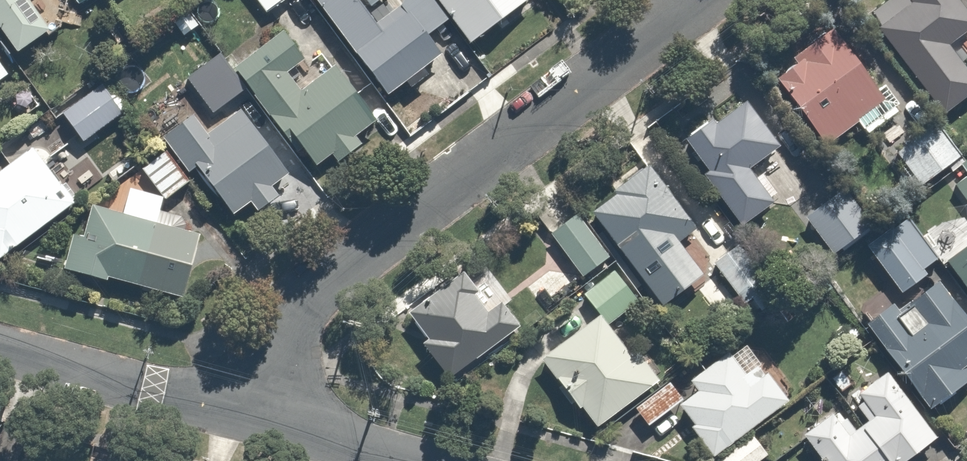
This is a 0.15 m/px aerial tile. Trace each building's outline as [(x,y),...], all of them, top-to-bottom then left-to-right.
[(12,49),(46,26),(40,16),(64,0),(0,0),(0,31),(12,49)] [(265,13),(282,0),(255,0),(265,13)] [(389,93),(444,53),(430,34),(450,19),(436,0),(405,0),(402,5),(376,24),(359,0),(321,0),(389,93)] [(471,42),(527,0),(439,0),(471,42)] [(874,22),(907,67),(947,36),(961,55),(966,51),(966,8),(961,0),(891,0),(895,6),(874,22)] [(801,60),(776,79),(823,142),(856,118),(862,126),(894,103),(834,23),(795,51),(801,60)] [(284,30),(235,67),(288,140),(295,135),(317,165),(332,153),(338,161),(362,143),(356,135),(376,120),(336,66),(302,91),(288,71),(305,58),(284,30)] [(221,54),(188,77),(212,111),(246,88),(221,54)] [(8,73),(0,61),(0,79),(8,73)] [(120,116),(100,85),(61,112),(81,142),(120,116)] [(749,98),(683,139),(736,225),(772,203),(751,168),(781,150),(749,98)] [(190,118),(165,137),(229,216),(246,202),(254,211),(274,195),(264,183),(285,166),(239,109),(205,137),(190,118)] [(934,125),(918,137),(907,122),(875,147),(886,162),(895,155),(917,183),(955,154),(934,125)] [(72,200),(30,145),(0,168),(0,255),(72,200)] [(164,151),(139,170),(163,200),(187,180),(164,151)] [(649,171),(588,213),(652,306),(702,272),(679,239),(691,231),(649,171)] [(953,182),(966,202),(966,172),(953,182)] [(841,189),(802,219),(831,256),(870,225),(841,189)] [(73,232),(60,265),(103,282),(107,274),(161,295),(185,233),(94,197),(79,235),(73,232)] [(579,212),(550,230),(580,277),(609,258),(579,212)] [(906,216),(865,244),(896,290),(938,263),(906,216)] [(738,238),(709,259),(736,296),(765,275),(738,238)] [(945,258),(966,291),(966,243),(945,258)] [(445,375),(513,324),(499,304),(489,311),(460,272),(405,312),(425,338),(420,342),(445,375)] [(910,339),(886,303),(865,317),(887,350),(926,408),(965,381),(952,362),(966,352),(966,319),(936,274),(907,293),(929,326),(910,339)] [(598,427),(659,380),(638,353),(633,357),(601,316),(543,360),(581,410),(583,408),(598,427)] [(715,452),(788,400),(762,363),(747,374),(731,352),(690,381),(698,392),(681,404),(715,452)] [(881,449),(889,460),(905,460),(938,437),(889,370),(858,393),(865,401),(857,406),(869,422),(864,426),(881,449)] [(670,382),(635,407),(648,424),(683,399),(670,382)] [(848,417),(840,423),(834,416),(807,435),(826,460),(889,460),(881,449),(864,426),(857,430),(848,417)] [(752,433),(718,458),(720,460),(759,460),(768,454),(752,433)]
